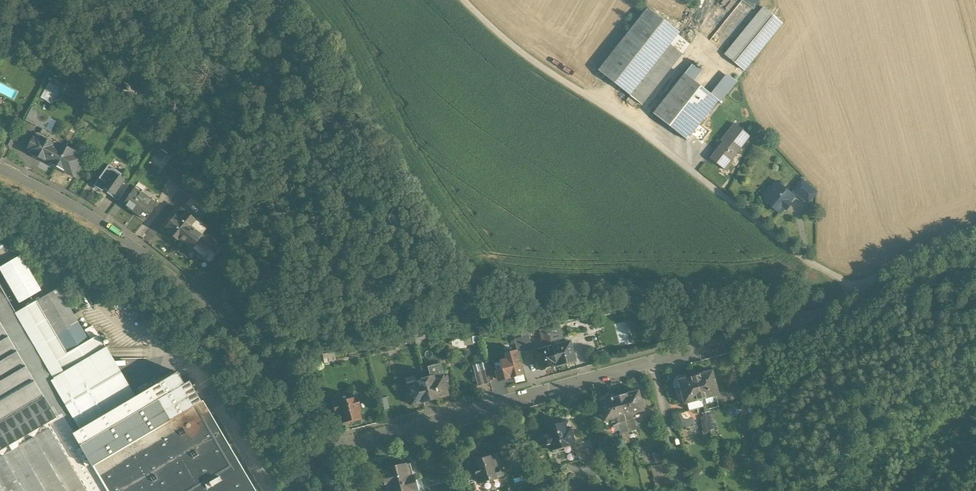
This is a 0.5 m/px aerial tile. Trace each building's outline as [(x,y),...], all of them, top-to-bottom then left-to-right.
[(647,8),(598,71),(629,96),(670,44),(677,34),(679,33),(647,8)] [(763,8),(725,55),(743,70),(749,63),(781,23),(763,8)] [(689,44),(677,34),(670,44),(682,54),(689,44)] [(670,44),(629,96),(641,105),(682,54),(670,44)] [(749,63),(743,70),(747,72),(753,65),(749,63)] [(701,71),(691,64),(684,74),(693,81),(701,71)] [(693,81),(684,74),(652,114),(686,140),(717,101),(718,100),(713,96),(693,81)] [(729,77),(713,96),(718,100),(717,101),(719,102),(735,82),(729,77)] [(48,85),(42,98),(53,103),(59,91),(48,85)] [(107,113),(90,103),(86,111),(91,113),(103,119),(107,113)] [(51,118),(31,108),(25,120),(45,130),(51,118)] [(86,111),(83,118),(87,120),(91,113),(86,111)] [(103,119),(91,113),(87,120),(99,127),(100,125),(103,119)] [(734,124),(720,141),(722,143),(709,159),(721,168),(726,161),(729,163),(750,136),(734,124)] [(16,137),(10,134),(3,146),(10,150),(16,137)] [(47,141),(35,134),(26,152),(27,152),(28,153),(33,156),(34,156),(40,159),(49,142),(47,141)] [(51,134),(47,141),(49,142),(57,146),(58,143),(61,145),(63,140),(51,134)] [(57,146),(49,142),(40,159),(41,160),(42,161),(46,164),(48,163),(56,168),(67,148),(61,145),(58,143),(57,146)] [(75,152),(67,148),(56,168),(64,172),(65,173),(69,176),(71,175),(72,176),(75,171),(78,165),(81,159),(73,154),(75,152)] [(122,174),(108,165),(94,186),(102,191),(105,187),(109,190),(107,193),(114,184),(125,191),(128,186),(122,182),(124,180),(120,177),(122,174)] [(179,166),(169,178),(180,189),(188,179),(188,178),(179,166)] [(188,179),(180,189),(187,194),(194,185),(188,179)] [(815,192),(801,181),(792,191),(807,203),(815,192)] [(778,182),(774,182),(771,186),(772,189),(763,200),(779,213),(783,208),(785,209),(789,204),(788,202),(793,196),(782,188),(782,185),(778,182)] [(125,191),(114,184),(107,193),(118,201),(118,200),(125,191)] [(194,185),(187,194),(192,198),(199,190),(194,185)] [(123,204),(146,220),(157,205),(134,188),(130,195),(123,204)] [(199,190),(192,198),(203,208),(208,202),(205,194),(199,190)] [(125,191),(118,200),(123,204),(130,195),(125,191)] [(223,205),(217,208),(224,219),(230,216),(223,205)] [(192,217),(181,209),(178,213),(173,220),(165,228),(164,230),(172,237),(173,236),(179,241),(180,240),(191,249),(192,249),(203,236),(201,235),(204,232),(208,227),(197,218),(197,219),(193,216),(192,217)] [(175,211),(170,217),(173,220),(178,213),(175,211)] [(170,217),(163,226),(165,228),(173,220),(170,217)] [(219,244),(204,232),(201,235),(203,236),(192,249),(203,258),(209,264),(221,250),(219,244)] [(0,267),(0,270),(19,303),(41,290),(20,255),(0,267)] [(0,284),(0,490),(107,490),(92,466),(73,433),(83,427),(16,312),(0,284)] [(98,335),(89,341),(58,288),(36,301),(22,309),(16,312),(83,427),(135,397),(98,335)] [(92,326),(85,330),(90,339),(98,335),(92,326)] [(552,326),(547,328),(549,335),(552,346),(555,345),(553,341),(556,340),(552,326)] [(549,335),(543,336),(545,343),(547,343),(549,347),(552,346),(549,335)] [(529,336),(514,341),(518,355),(533,350),(529,336)] [(555,345),(552,346),(557,366),(557,365),(559,366),(561,366),(563,365),(564,364),(575,361),(573,354),(574,354),(573,350),(572,350),(570,341),(555,345)] [(549,347),(533,351),(535,359),(533,359),(534,363),(536,363),(537,370),(539,369),(541,370),(544,369),(545,368),(545,367),(556,365),(557,366),(552,346),(549,347)] [(346,351),(328,356),(328,354),(323,355),(324,363),(347,357),(347,354),(346,351)] [(508,361),(501,363),(503,370),(496,372),(499,382),(507,379),(508,380),(513,379),(513,378),(522,375),(516,353),(507,355),(508,361)] [(486,364),(473,368),(475,374),(481,373),(488,371),(487,368),(486,364)] [(438,365),(428,368),(431,378),(424,380),(430,401),(440,398),(441,399),(445,397),(446,396),(448,396),(447,390),(450,389),(448,383),(445,384),(441,367),(438,365)] [(493,367),(487,368),(488,371),(490,382),(496,380),(493,367)] [(488,371),(481,373),(485,386),(491,384),(490,382),(488,371)] [(711,371),(694,376),(701,399),(710,397),(714,395),(717,395),(716,387),(714,378),(713,378),(711,371)] [(83,427),(73,433),(92,466),(201,402),(188,382),(185,384),(178,372),(135,397),(83,427)] [(481,373),(475,374),(478,388),(485,386),(481,373)] [(304,375),(293,384),(298,390),(309,381),(304,375)] [(694,376),(677,380),(679,387),(679,388),(681,397),(683,404),(687,403),(691,402),(701,399),(694,376)] [(416,382),(416,384),(407,387),(409,394),(406,395),(408,403),(411,402),(412,405),(414,405),(415,406),(420,404),(420,403),(430,401),(424,380),(416,382)] [(637,391),(626,394),(626,393),(621,395),(618,396),(623,416),(631,414),(643,410),(637,391)] [(610,399),(599,402),(604,421),(616,418),(623,416),(618,396),(614,397),(610,398),(610,399)] [(357,397),(332,403),(335,413),(340,412),(341,418),(341,419),(341,422),(344,424),(347,423),(348,422),(360,419),(358,412),(361,412),(357,397)] [(386,397),(380,399),(383,411),(390,409),(386,397)] [(710,397),(701,399),(703,408),(712,405),(710,397)] [(701,399),(691,402),(693,410),(703,408),(701,399)] [(92,466),(107,490),(255,490),(203,401),(201,402),(92,466)] [(702,420),(706,433),(713,431),(708,418),(702,420)] [(633,419),(624,421),(627,432),(635,430),(633,419)] [(617,423),(620,434),(627,432),(624,421),(617,423)] [(562,423),(558,423),(554,425),(545,428),(547,436),(543,437),(545,446),(549,445),(551,451),(564,447),(573,445),(569,429),(565,430),(563,423),(562,423)] [(631,444),(627,432),(620,434),(624,446),(631,444)] [(573,445),(564,447),(568,463),(577,461),(581,461),(585,461),(588,460),(590,459),(592,458),(594,456),(590,440),(574,444),(574,445),(573,445)] [(564,447),(551,451),(547,452),(552,469),(561,467),(568,463),(564,447)] [(657,463),(665,461),(663,449),(655,450),(657,463)] [(496,454),(491,456),(495,469),(500,467),(496,454)] [(491,456),(483,458),(480,457),(477,458),(475,461),(472,461),(474,466),(477,478),(478,482),(502,475),(500,467),(495,469),(491,456)] [(666,463),(650,467),(653,477),(668,473),(666,463)] [(387,471),(386,470),(383,471),(384,474),(385,474),(389,490),(417,490),(410,465),(387,471)] [(525,490),(534,490),(535,485),(527,483),(525,490)]
